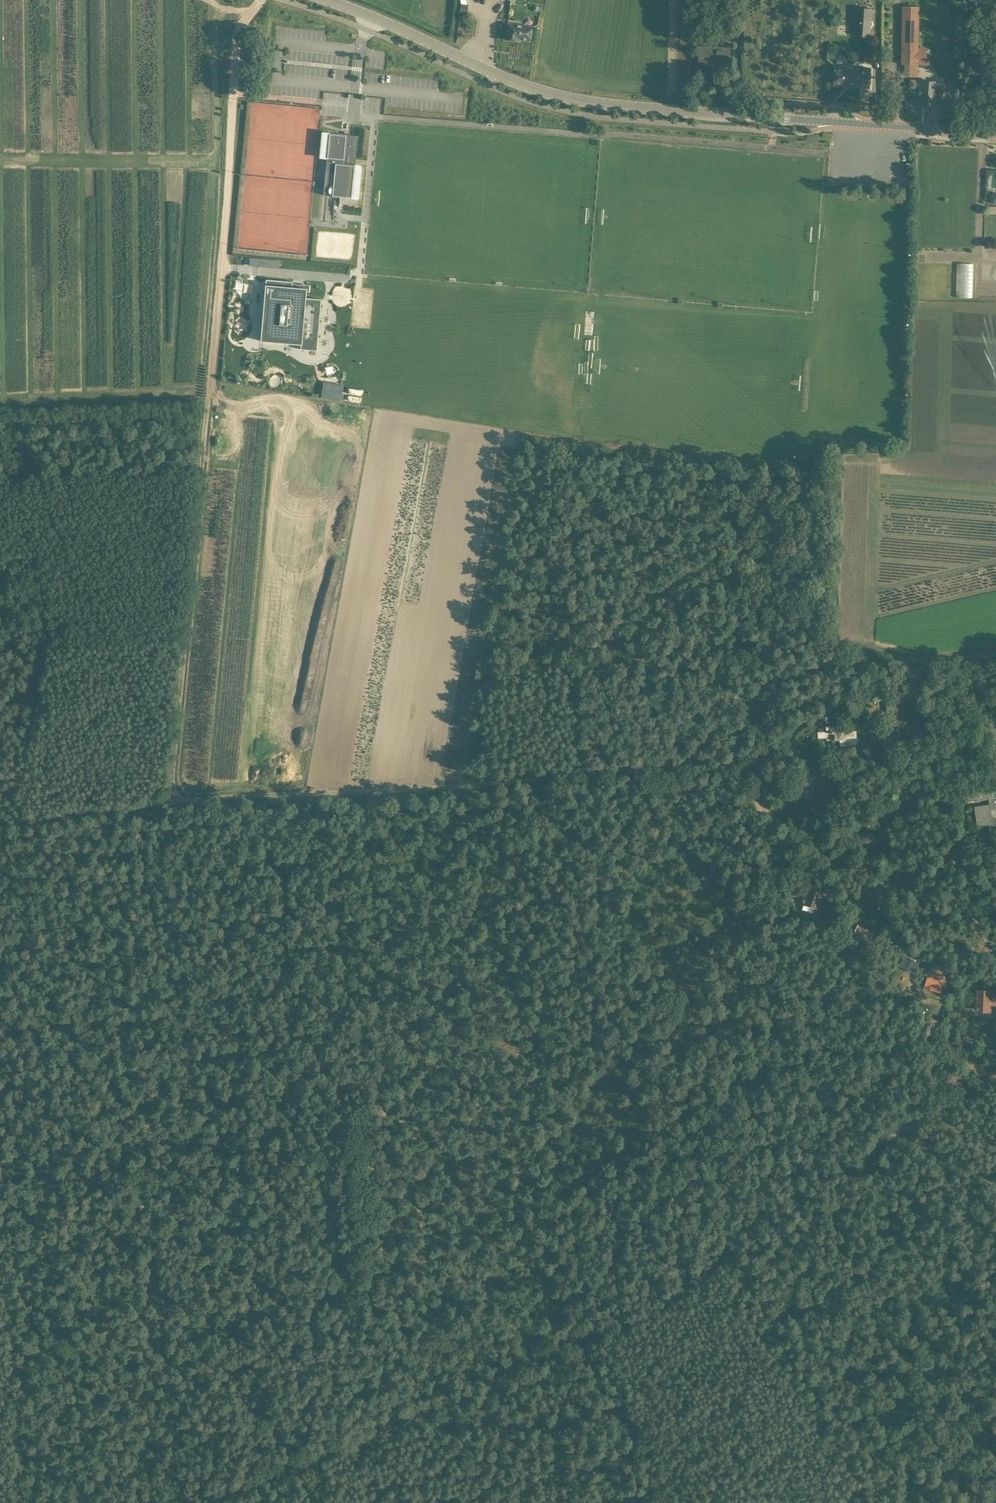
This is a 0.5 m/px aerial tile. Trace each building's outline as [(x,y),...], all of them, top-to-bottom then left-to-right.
[(917,65),(918,6),(903,6),(902,64),(917,65)] [(705,10),(704,11),(700,16),(706,21),(711,15),(707,11),(705,10)] [(732,32),(740,32),(743,31),(743,20),(740,20),(740,14),(731,14),(732,32)] [(860,21),(859,41),(873,42),(874,22),(860,21)] [(531,31),(532,26),(508,23),(506,39),(514,40),(514,38),(530,40),(531,35),(532,36),(533,31),(531,31)] [(729,63),(730,47),(700,46),(699,61),(729,63)] [(835,66),(834,85),(869,88),(871,68),(835,66)] [(920,105),(934,106),(936,81),(910,79),(910,88),(919,88),(919,96),(921,96),(920,105)] [(324,195),(352,197),(358,136),(330,133),(324,195)] [(264,266),(265,259),(251,258),(250,265),(264,266)] [(957,295),(973,296),(973,263),(958,263),(957,295)] [(292,288),(266,286),(260,347),(300,351),(300,356),(316,358),(321,306),(306,304),(307,295),(292,293),(292,288)] [(341,401),(343,393),(323,390),(322,398),(330,399),(341,401)] [(768,713),(766,703),(745,707),(747,716),(768,713)] [(850,746),(850,737),(857,737),(856,730),(844,730),(844,728),(837,728),(837,725),(826,725),(826,731),(818,731),(818,738),(826,737),(827,740),(840,739),(840,746),(850,746)] [(872,760),(869,756),(863,750),(857,756),(863,762),(866,766),(872,760)] [(884,770),(891,771),(893,763),(885,761),(884,770)] [(872,775),(881,771),(879,763),(869,767),(872,775)] [(819,815),(827,797),(827,795),(831,797),(837,782),(822,776),(808,811),(819,815)] [(870,785),(869,787),(866,790),(872,795),(876,790),(872,786),(870,785)] [(995,819),(995,791),(977,793),(968,793),(968,799),(977,799),(988,798),(989,805),(975,807),(977,821),(982,820),(983,827),(987,827),(987,828),(989,827),(990,833),(995,832),(995,831),(994,819),(995,819)] [(863,847),(884,845),(882,831),(861,833),(863,847)] [(809,886),(803,901),(815,905),(814,908),(819,909),(825,892),(809,886)] [(833,901),(827,904),(830,910),(830,912),(832,911),(836,909),(833,901)] [(826,928),(829,920),(820,916),(816,925),(826,928)] [(848,927),(845,932),(866,944),(872,933),(858,925),(855,931),(848,927)] [(900,963),(912,969),(917,961),(904,955),(900,963)] [(924,987),(940,991),(944,978),(941,977),(943,972),(935,970),(934,975),(928,974),(924,987)] [(977,990),(976,1010),(995,1011),(995,1002),(995,991),(977,990)] [(995,1056),(995,1050),(993,1049),(988,1048),(986,1054),(995,1057),(995,1056)]
